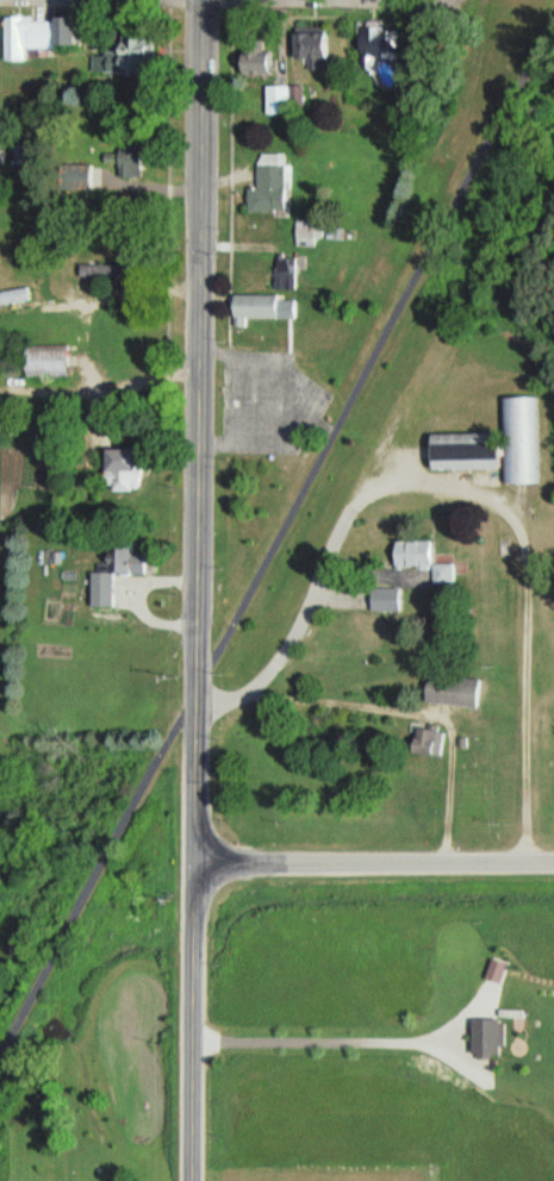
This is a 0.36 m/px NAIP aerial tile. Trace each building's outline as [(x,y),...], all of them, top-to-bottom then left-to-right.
[(23,49),(69,48),(69,18),(3,19),(3,62),(23,62),(23,49)] [(356,70),(370,70),(370,59),(393,60),(394,29),(357,29),(356,70)] [(326,34),(291,34),(291,61),(306,61),(306,71),(326,71),(326,34)] [(235,45),(235,76),(267,76),(268,45),(235,45)] [(146,50),(101,50),(101,76),(146,76),(146,50)] [(263,115),(291,115),(291,107),(299,107),(299,88),(263,88),(263,115)] [(284,154),(255,154),(255,191),(244,191),(244,212),(284,212),(284,154)] [(97,165),(60,165),(60,191),(97,191),(97,165)] [(272,291),(294,291),(294,256),(272,256),(272,291)] [(77,264),(77,277),(123,278),(123,265),(77,264)] [(26,302),(23,288),(0,293),(0,307),(26,302)] [(294,321),(294,297),(228,297),(228,320),(294,321)] [(63,350),(19,350),(19,378),(63,378),(63,350)] [(501,399),(503,484),(536,484),(535,398),(501,399)] [(426,437),(426,471),(492,471),(492,437),(426,437)] [(99,490),(139,490),(139,450),(99,450),(99,490)] [(388,569),(431,569),(431,585),(450,585),(450,566),(429,566),(429,542),(388,542),(388,569)] [(87,607),(113,607),(113,591),(124,591),(124,576),(140,576),(140,545),(106,545),(106,561),(96,561),(96,573),(87,573),(87,607)] [(367,613),(399,613),(399,589),(367,589),(367,613)] [(478,680),(421,676),(419,705),(476,708),(478,680)] [(440,731),(407,730),(406,754),(439,755),(440,731)] [(468,1019),(468,1054),(496,1054),(496,1019),(468,1019)]
